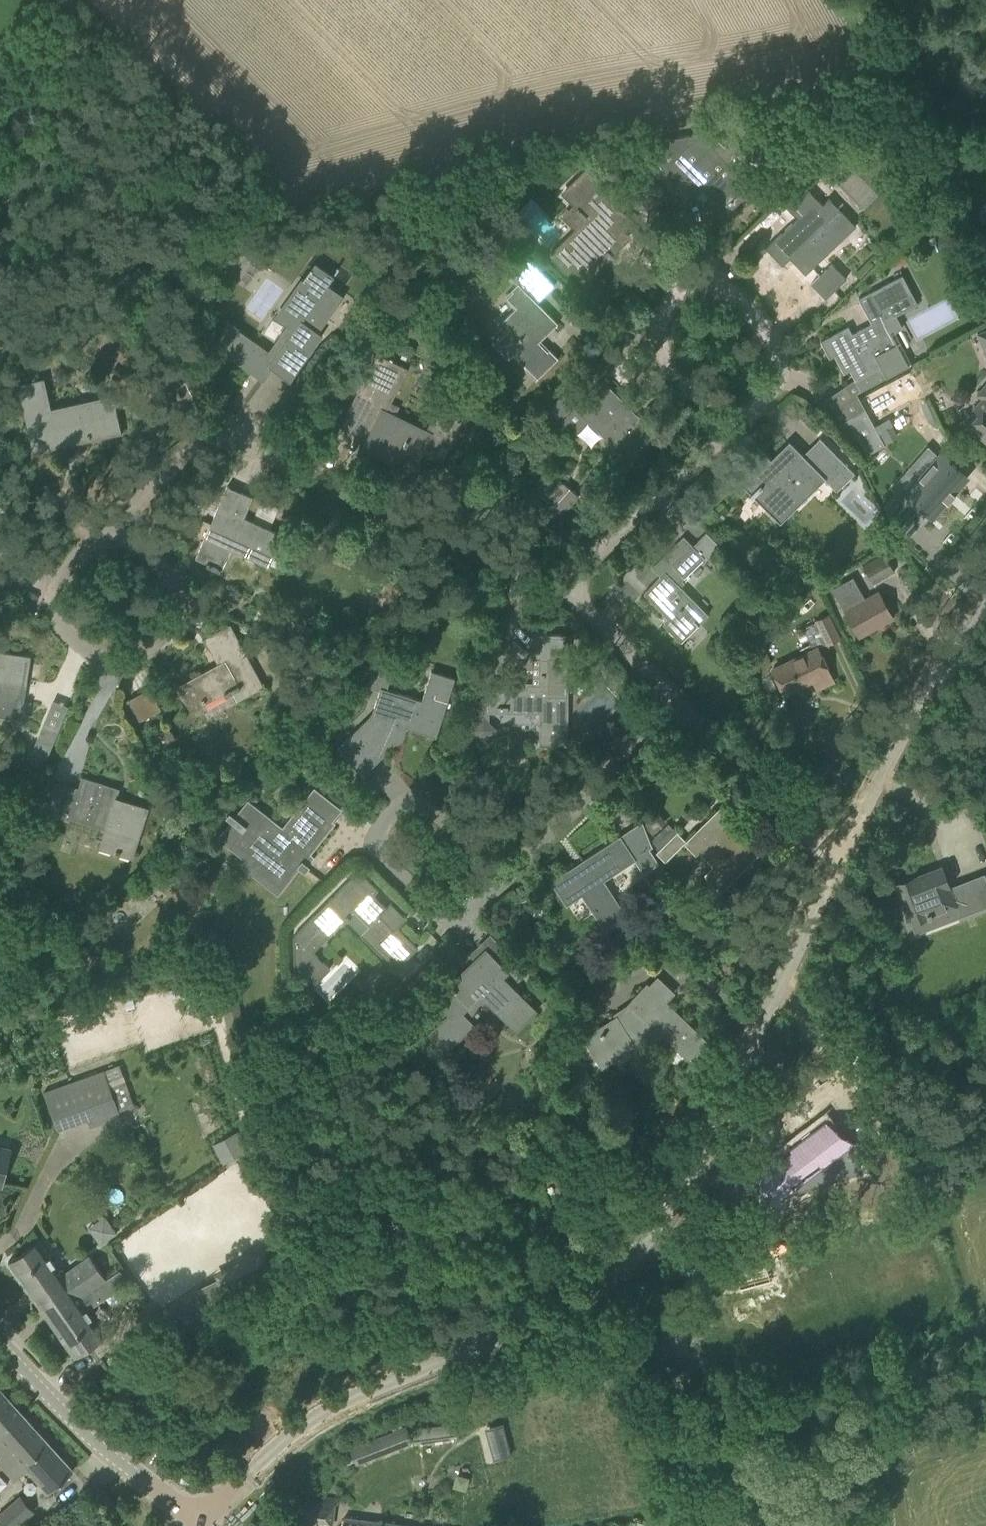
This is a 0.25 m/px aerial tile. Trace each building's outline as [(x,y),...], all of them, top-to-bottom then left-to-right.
[(746,155),(745,151),(742,147),(739,145),(735,144),(732,144),(726,146),(717,137),(713,140),(702,129),(701,130),(700,129),(660,136),(640,157),(673,189),(682,180),(679,176),(684,171),(709,196),(703,201),(717,215),(729,203),(730,204),(744,190),(747,192),(756,182),(742,167),(744,163),(746,159),(746,155)] [(797,217),(793,221),(766,247),(783,264),(790,257),(805,274),(838,243),(832,236),(850,218),(829,196),(822,203),(808,187),(840,156),(830,147),(799,178),(779,197),(797,217)] [(550,253),(548,255),(567,274),(577,265),(588,276),(609,255),(614,260),(616,258),(611,253),(618,246),(614,242),(634,222),(631,219),(605,194),(622,177),(622,178),(623,176),(600,153),(598,155),(600,156),(564,192),(578,206),(576,208),(580,212),(582,211),(590,219),(553,256),(550,253)] [(242,247),(224,273),(236,281),(254,255),(242,247)] [(506,297),(516,307),(502,321),(509,328),(494,343),(509,358),(514,353),(537,377),(535,379),(536,380),(558,358),(549,349),(547,351),(539,342),(558,323),(537,302),(554,285),(527,258),(509,276),(517,284),(511,290),(513,291),(506,297)] [(275,315),(287,324),(269,349),(229,321),(212,344),(264,380),(273,367),(290,378),(323,333),(319,330),(344,295),(328,283),(335,274),(314,260),(275,315)] [(832,263),(811,283),(825,298),(846,278),(832,263)] [(866,388),(867,390),(891,377),(889,374),(909,364),(891,332),(902,326),(895,314),(918,302),(900,272),(857,297),(871,321),(852,333),(848,326),(821,341),(830,357),(835,354),(844,372),(850,369),(861,390),(866,388)] [(985,354),(985,329),(977,333),(985,354)] [(368,435),(363,446),(413,471),(422,453),(441,462),(468,406),(443,394),(428,427),(388,408),(408,367),(377,352),(341,426),(342,427),(344,423),(368,435)] [(177,363),(192,394),(203,388),(188,358),(177,363)] [(18,382),(34,452),(122,432),(113,393),(51,406),(45,376),(18,382)] [(542,415),(555,428),(561,422),(574,435),(588,420),(614,446),(620,440),(635,455),(662,428),(645,410),(639,416),(603,380),(585,397),(572,384),(542,415)] [(985,442),(985,382),(975,393),(985,403),(966,424),(985,442)] [(847,418),(866,453),(884,443),(865,408),(847,418)] [(749,495),(752,497),(778,524),(825,478),(836,490),(854,472),(820,438),(802,455),(789,442),(764,467),(759,462),(740,480),(752,492),(749,495)] [(939,453),(919,476),(946,500),(961,483),(966,476),(939,453)] [(899,492),(885,508),(893,524),(900,517),(910,526),(924,509),(932,516),(939,507),(946,500),(919,476),(905,492),(906,493),(903,496),(899,492)] [(207,562),(206,564),(220,571),(231,548),(269,564),(282,534),(244,517),(253,497),(227,486),(196,557),(207,562)] [(661,576),(644,593),(669,618),(663,623),(676,637),(694,619),(699,624),(709,615),(709,614),(680,585),(684,582),(681,579),(704,556),(717,543),(706,532),(693,545),(683,536),(652,567),(661,576)] [(861,563),(873,583),(894,570),(882,550),(861,563)] [(832,587),(859,636),(892,617),(877,590),(865,596),(853,575),(832,587)] [(814,649),(791,660),(773,668),(784,693),(813,679),(818,688),(833,680),(817,648),(841,636),(829,613),(803,625),(814,649)] [(757,645),(749,650),(761,675),(768,672),(767,669),(771,663),(762,643),(785,632),(778,617),(750,630),(757,645)] [(218,664),(177,685),(190,710),(231,688),(238,699),(263,684),(230,623),(204,638),(218,664)] [(472,719),(472,720),(472,721),(472,722),(473,722),(473,723),(475,725),(473,728),(484,739),(495,728),(488,721),(489,719),(489,712),(540,712),(539,743),(568,743),(568,634),(533,633),(533,654),(540,654),(540,686),(488,686),(488,701),(478,701),(478,715),(476,715),(475,715),(474,716),(473,716),(473,717),(472,718),(472,719)] [(422,699),(387,687),(398,651),(380,645),(367,685),(379,689),(372,712),(336,748),(363,775),(383,755),(385,753),(385,750),(393,742),(395,743),(398,743),(399,742),(400,742),(401,741),(402,740),(403,739),(404,738),(407,728),(436,737),(455,677),(431,670),(422,699)] [(1,715),(20,718),(30,656),(0,652),(0,715),(1,715)] [(128,699),(139,720),(161,709),(149,688),(128,699)] [(32,752),(47,758),(59,728),(44,722),(32,752)] [(169,727),(160,734),(168,745),(177,738),(169,727)] [(100,845),(133,856),(148,808),(117,798),(120,788),(82,776),(78,787),(55,780),(45,811),(105,829),(100,845)] [(626,798),(615,805),(620,811),(630,804),(626,798)] [(243,834),(235,845),(254,860),(247,870),(276,893),(294,871),(300,876),(304,871),(296,865),(301,859),(303,860),(333,822),(308,803),(286,830),(248,799),(235,815),(229,811),(226,815),(242,828),(243,834)] [(702,875),(705,879),(714,888),(716,886),(721,891),(760,852),(737,829),(740,826),(720,806),(686,840),(677,831),(656,852),(665,861),(684,843),(696,854),(700,851),(713,864),(702,875)] [(654,815),(644,824),(652,834),(663,824),(654,815)] [(617,921),(615,918),(625,912),(604,879),(635,858),(644,872),(658,862),(649,849),(652,847),(642,821),(551,881),(566,903),(582,894),(604,928),(617,921)] [(14,877),(29,880),(32,866),(17,863),(14,877)] [(893,884),(904,914),(928,905),(935,924),(979,907),(966,871),(923,888),(918,874),(893,884)] [(387,908),(373,894),(377,890),(366,879),(365,878),(363,877),(361,876),(359,876),(357,876),(355,876),(354,877),(352,878),(351,879),(294,936),(293,961),(315,982),(329,968),(312,951),(345,918),(346,919),(349,917),(348,915),(354,910),(369,925),(360,933),(395,968),(394,968),(395,969),(417,947),(396,927),(407,916),(405,914),(404,916),(391,903),(387,908)] [(651,915),(647,924),(656,928),(660,919),(651,915)] [(516,1030),(537,1008),(510,980),(504,975),(509,971),(486,948),(434,999),(447,1012),(428,1031),(447,1050),(475,1022),(468,1016),(486,1000),(516,1030)] [(627,1002),(628,1003),(617,1014),(582,1035),(601,1064),(633,1043),(631,1041),(654,1026),(688,1057),(705,1040),(665,1002),(673,993),(655,977),(649,983),(647,981),(627,1002)] [(44,1090),(58,1130),(88,1119),(91,1127),(121,1116),(119,1109),(134,1104),(119,1063),(44,1090)] [(762,1168),(755,1185),(772,1206),(845,1151),(823,1122),(786,1150),(787,1153),(783,1156),(780,1155),(762,1168)] [(224,1161),(249,1148),(238,1128),(213,1141),(224,1161)] [(321,1211),(309,1215),(313,1226),(325,1222),(321,1211)] [(87,1226),(98,1244),(117,1232),(106,1214),(87,1226)] [(106,1278),(89,1254),(64,1272),(40,1239),(8,1261),(74,1357),(106,1335),(80,1296),(94,1287),(106,1278)] [(217,1277),(225,1293),(278,1267),(269,1249),(234,1267),(233,1265),(232,1266),(235,1272),(220,1280),(218,1276),(217,1277)] [(763,1261),(738,1280),(752,1299),(778,1280),(763,1261)] [(119,1268),(106,1278),(94,1287),(100,1295),(126,1278),(119,1268)] [(176,1321),(180,1328),(195,1320),(191,1313),(176,1321)] [(15,1479),(28,1468),(48,1492),(73,1469),(0,1388),(0,1462),(15,1479)] [(458,1435),(456,1423),(411,1429),(413,1441),(458,1435)] [(510,1455),(502,1424),(490,1427),(498,1458),(510,1455)] [(355,1464),(412,1441),(406,1426),(349,1448),(355,1464)] [(292,1521),(332,1525),(335,1498),(295,1493),(292,1521)] [(0,1513),(0,1522),(3,1525),(18,1525),(35,1511),(20,1495),(0,1513)] [(344,1517),(343,1525),(416,1525),(344,1517)]
